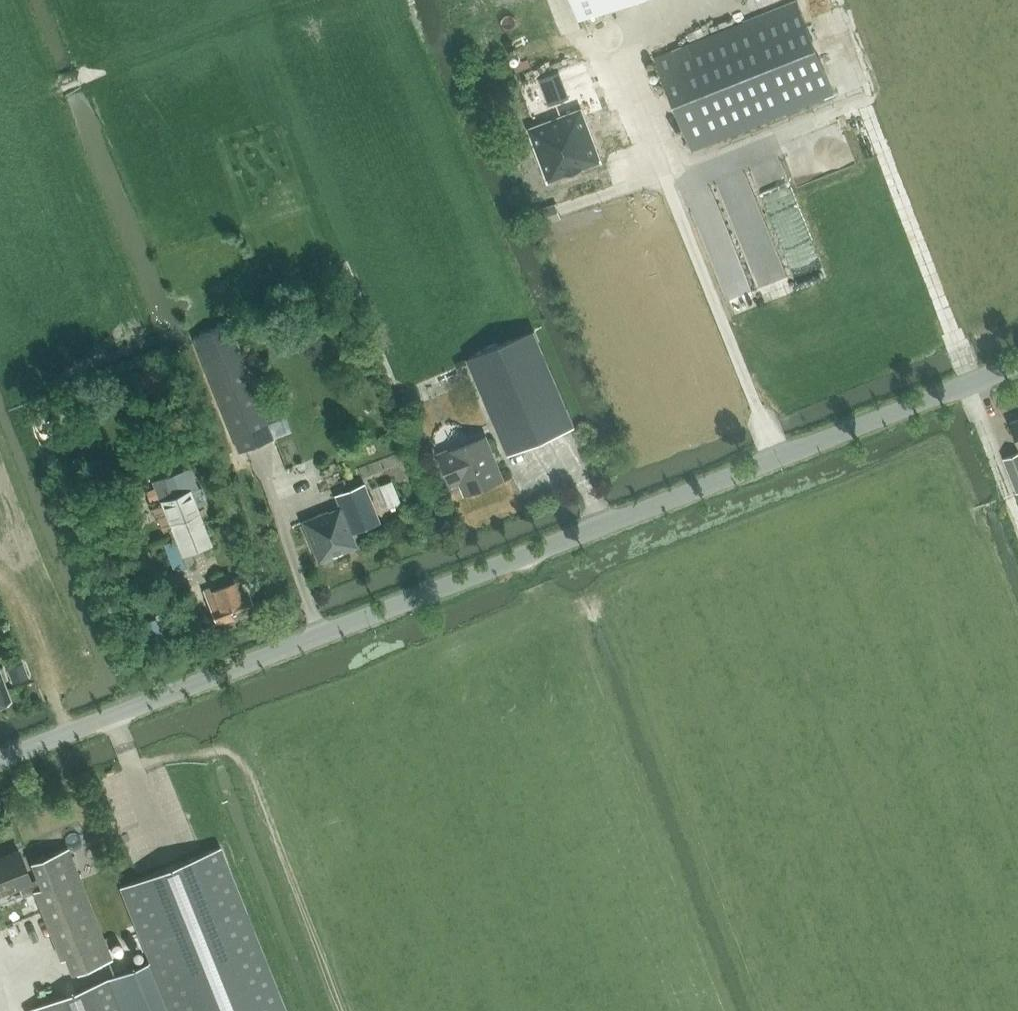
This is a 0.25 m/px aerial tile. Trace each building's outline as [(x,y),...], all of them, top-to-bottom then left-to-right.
[(489,12),(520,0),(484,0),(489,12)] [(583,17),(627,0),(576,0),(583,17)] [(654,57),(692,152),(835,95),(797,0),(654,57)] [(573,104),(572,76),(523,78),(524,105),(573,104)] [(581,108),(528,129),(548,181),(601,161),(581,108)] [(771,223),(795,218),(791,199),(767,203),(771,223)] [(560,218),(555,203),(534,210),(539,225),(560,218)] [(274,438),(229,324),(192,338),(238,452),(274,438)] [(535,329),(467,358),(508,455),(577,426),(535,329)] [(484,435),(440,453),(452,485),(461,481),(466,496),(503,481),(484,435)] [(1003,458),(1017,493),(1017,492),(1017,452),(1003,458)] [(90,462),(75,468),(82,486),(97,481),(90,462)] [(172,473),(152,481),(160,501),(180,493),(172,473)] [(380,485),(373,488),(382,510),(389,507),(400,502),(391,480),(380,485)] [(364,483),(334,495),(338,507),(328,511),(327,510),(300,521),(317,564),(357,547),(352,534),(380,523),(364,483)] [(161,503),(150,507),(155,521),(158,519),(163,532),(171,529),(175,539),(182,557),(192,553),(213,544),(191,488),(180,493),(160,501),(161,503)] [(144,566),(129,573),(135,584),(149,577),(144,566)] [(217,624),(255,608),(246,586),(241,574),(203,589),(207,600),(217,624)] [(186,609),(175,613),(183,631),(190,628),(191,633),(198,630),(197,626),(202,624),(193,601),(184,604),(186,609)] [(173,606),(154,614),(165,639),(183,631),(175,613),(173,606)] [(7,668),(12,682),(28,676),(22,662),(7,668)] [(10,700),(0,674),(0,704),(10,700)] [(30,880),(18,850),(0,857),(0,895),(19,888),(22,896),(33,892),(66,977),(113,959),(69,847),(29,862),(36,878),(30,880)] [(120,887),(150,961),(147,962),(167,1010),(286,1010),(269,969),(220,847),(120,887)] [(118,974),(133,1010),(167,1010),(147,962),(118,974)] [(118,974),(27,1010),(133,1010),(118,974)]
